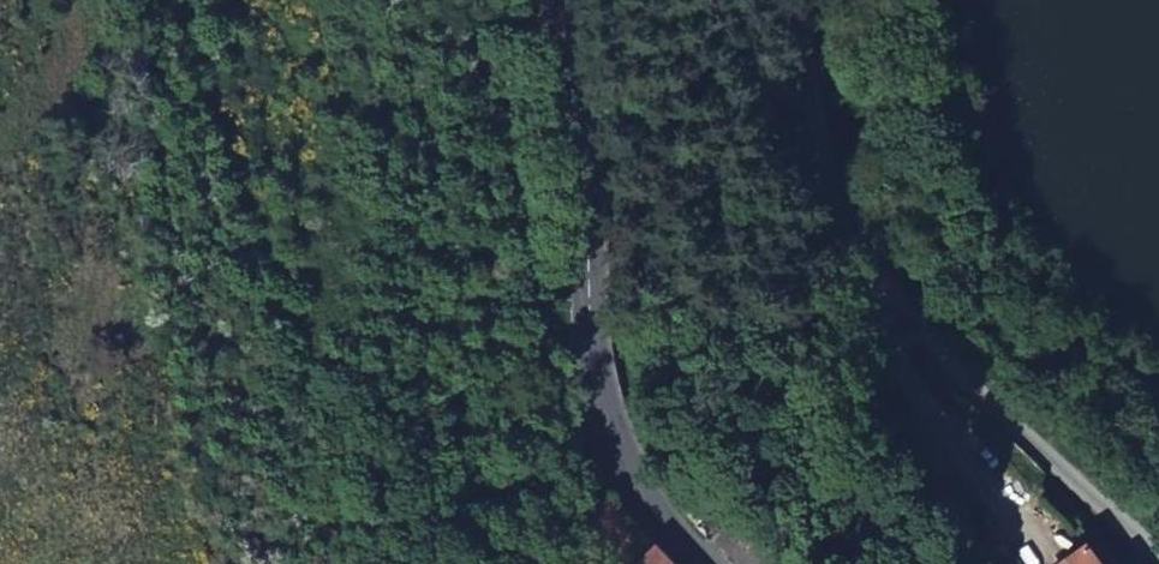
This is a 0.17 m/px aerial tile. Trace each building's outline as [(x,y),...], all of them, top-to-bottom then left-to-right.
[(612,500),(576,536),(603,563),(673,563),(612,500)] [(1092,559),(1085,551),(1068,563),(1085,563),(1092,559)]
